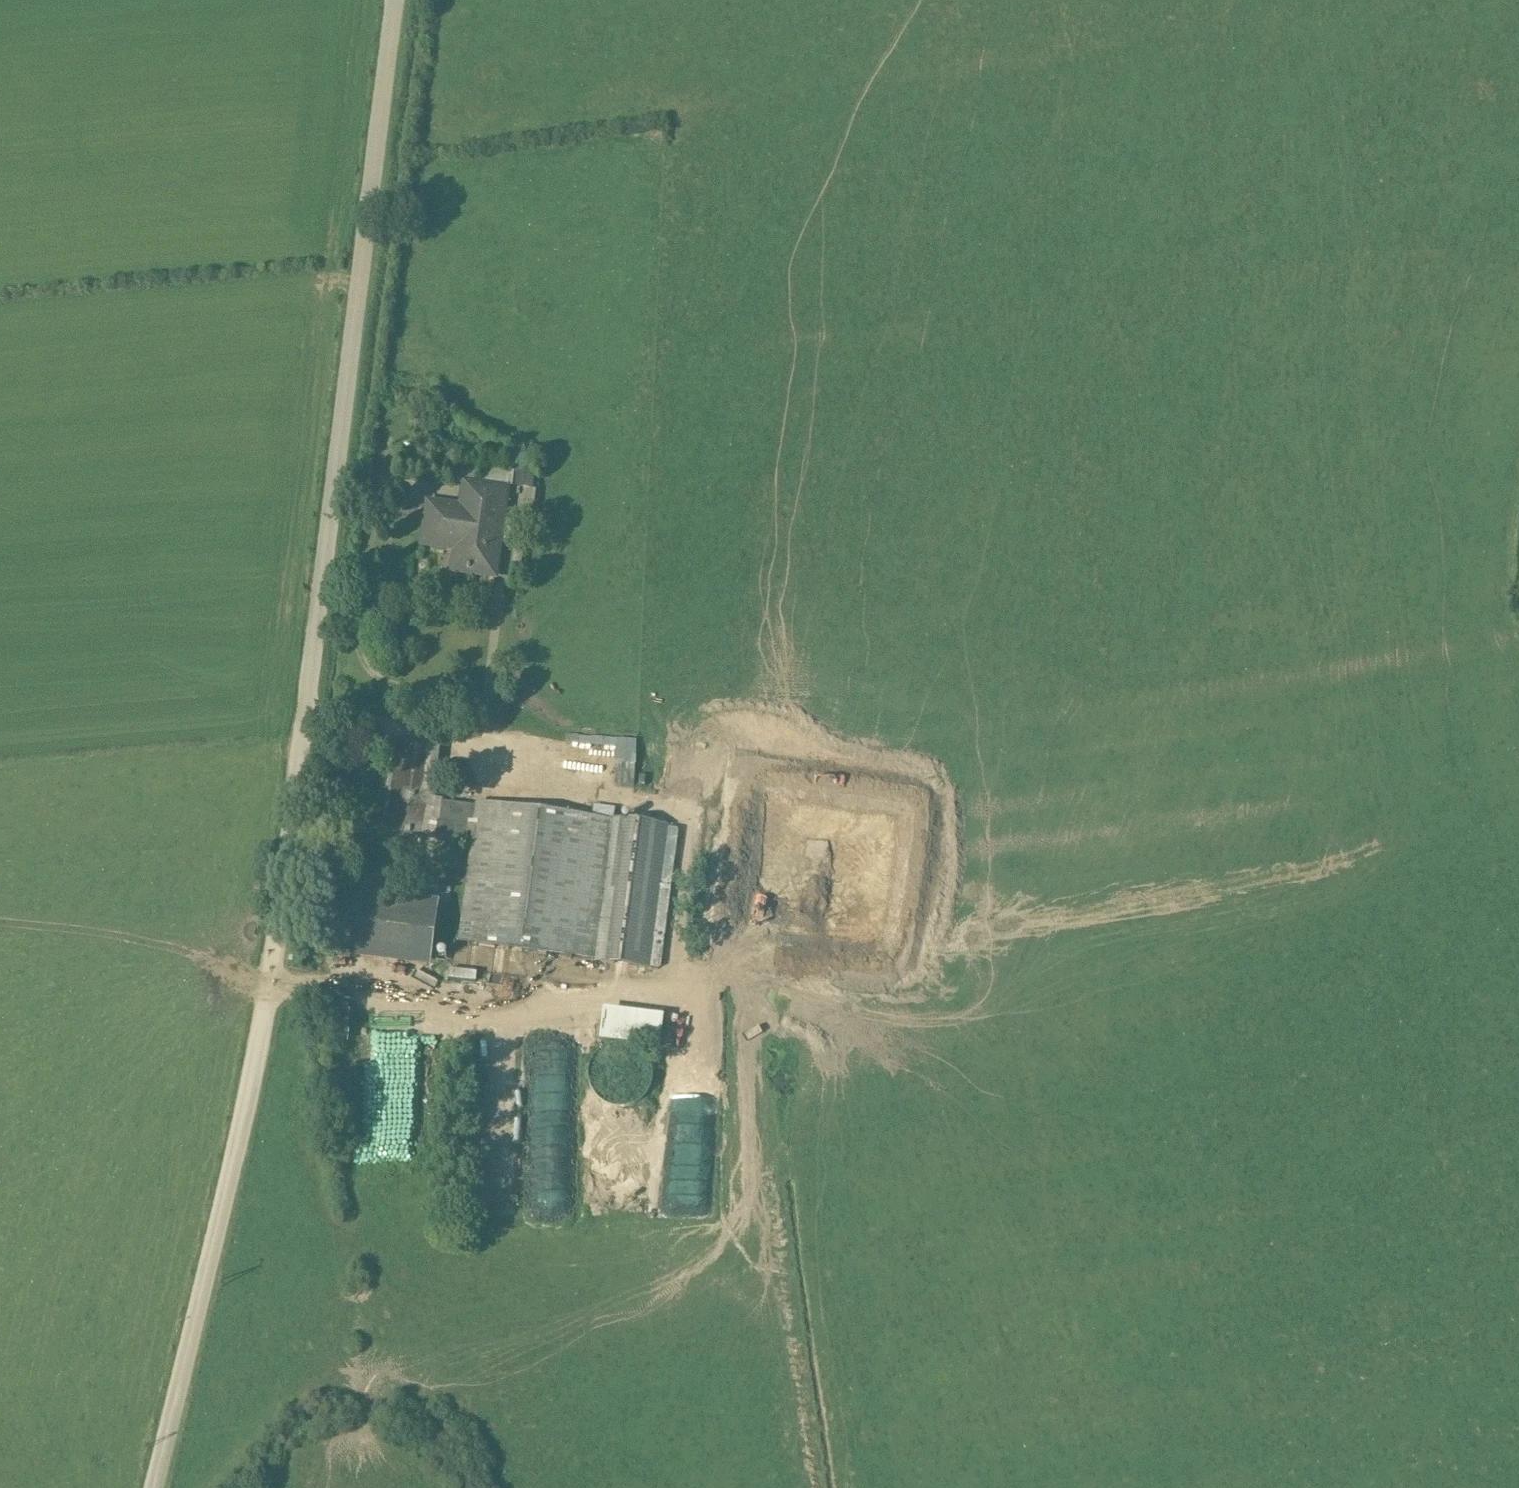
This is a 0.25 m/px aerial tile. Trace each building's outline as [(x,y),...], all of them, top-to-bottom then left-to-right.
[(506,491),(478,487),(475,511),(475,513),(497,516),(497,517),(502,518),(506,491)] [(475,511),(430,505),(424,545),(470,551),(467,573),(494,576),(499,541),(494,540),(497,517),(497,516),(475,513),(475,511)] [(566,765),(636,763),(635,734),(565,736),(566,765)] [(438,748),(397,743),(393,778),(389,778),(388,789),(391,790),(386,831),(407,834),(407,838),(410,838),(411,836),(412,836),(413,830),(409,830),(410,822),(438,826),(436,838),(467,842),(469,827),(475,828),(478,806),(442,801),(442,800),(431,799),(438,748)] [(666,823),(478,802),(478,806),(475,828),(461,943),(596,959),(596,960),(649,966),(666,823)] [(440,903),(344,891),(338,940),(434,953),(440,903)] [(665,1024),(604,1017),(602,1039),(662,1046),(665,1024)] [(651,1090),(653,1078),(650,1065),(643,1055),(633,1048),(620,1046),(608,1048),(598,1056),(591,1066),(588,1079),(591,1091),(598,1101),(609,1108),(621,1111),(633,1108),(644,1101),(651,1090)] [(572,1059),(547,1060),(548,1075),(572,1074),(572,1059)] [(708,1141),(709,1083),(678,1083),(677,1140),(708,1141)]
